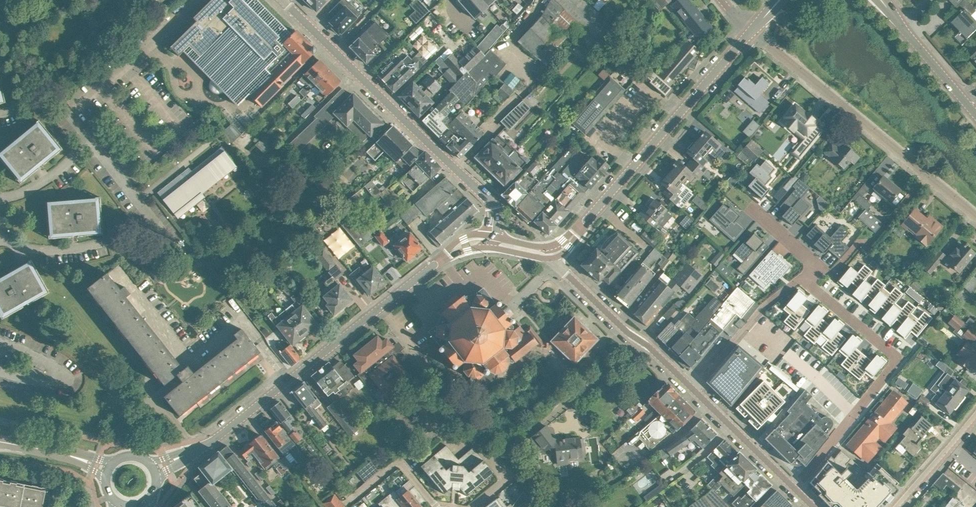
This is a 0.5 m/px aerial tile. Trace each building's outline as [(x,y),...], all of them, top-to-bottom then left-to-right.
[(85,0),(84,0),(80,3),(87,12),(92,8),(85,0)] [(92,0),(85,0),(92,8),(96,5),(92,0)] [(154,9),(164,0),(147,0),(154,9)] [(313,54),(315,52),(315,50),(296,31),(296,32),(295,31),(291,36),(256,0),(211,0),(193,18),(196,21),(170,47),(179,56),(184,51),(211,78),(210,83),(210,84),(209,85),(209,86),(210,87),(210,88),(211,89),(211,90),(212,91),(213,92),(214,93),(215,93),(216,93),(217,93),(218,93),(219,93),(220,93),(221,93),(224,91),(238,105),(249,95),(252,97),(250,99),(251,101),(253,99),(261,107),(284,84),(283,84),(313,54)] [(316,11),(327,0),(304,0),(316,11)] [(331,9),(336,14),(329,22),(333,25),(331,27),(338,33),(339,32),(340,33),(360,13),(347,0),(340,0),(331,9)] [(481,0),(460,0),(459,0),(459,1),(475,19),(475,18),(488,7),(481,0)] [(650,0),(658,11),(671,0),(650,0)] [(700,14),(699,15),(696,11),(697,11),(688,0),(678,0),(671,6),(695,35),(698,38),(698,39),(712,28),(711,27),(710,27),(705,21),(706,21),(700,14)] [(972,16),(975,11),(975,9),(968,0),(963,0),(956,7),(962,13),(951,23),(952,23),(954,21),(963,31),(961,32),(960,31),(959,33),(960,34),(956,37),(963,44),(962,45),(963,45),(969,39),(968,38),(974,32),(975,30),(975,20),(972,16)] [(599,1),(594,7),(599,12),(604,6),(599,1)] [(87,12),(80,3),(76,6),(83,15),(87,12)] [(429,11),(424,5),(411,17),(416,23),(429,11)] [(534,5),(517,23),(548,52),(565,33),(561,30),(563,28),(555,20),(553,22),(546,16),(548,14),(540,6),(538,8),(534,5)] [(595,14),(583,27),(595,38),(601,44),(606,38),(600,32),(607,25),(595,14)] [(377,46),(388,35),(375,22),(351,46),(350,47),(351,48),(365,63),(366,64),(367,63),(374,56),(380,49),(377,46)] [(583,27),(571,40),(589,57),(595,51),(589,45),(595,38),(583,27)] [(496,40),(490,35),(482,44),(488,50),(496,40)] [(695,35),(687,41),(690,44),(691,43),(692,43),(697,39),(696,39),(698,38),(695,35)] [(967,51),(972,56),(971,56),(975,62),(975,40),(967,51)] [(669,86),(688,63),(688,62),(691,58),(692,58),(699,51),(690,44),(687,41),(657,76),(669,86)] [(397,55),(406,46),(403,43),(394,52),(397,55)] [(412,74),(426,60),(414,48),(411,52),(406,46),(397,55),(394,52),(373,71),(378,75),(386,84),(394,92),(412,74)] [(636,46),(631,51),(645,65),(650,59),(636,46)] [(459,79),(484,56),(476,47),(459,63),(452,55),(444,62),(449,68),(459,79)] [(445,126),(461,111),(471,99),(493,75),(495,77),(506,64),(490,49),(484,56),(478,62),(467,73),(460,79),(449,90),(451,92),(429,114),(422,120),(422,121),(423,122),(439,138),(439,139),(447,146),(446,146),(453,152),(454,154),(455,154),(458,158),(458,157),(461,157),(463,155),(464,155),(463,154),(473,145),(465,138),(462,140),(457,135),(459,137),(457,139),(445,126)] [(311,90),(330,71),(319,60),(299,79),(305,85),(307,85),(309,86),(307,88),(306,87),(304,88),(300,93),(304,97),(311,91),(311,90)] [(459,79),(449,68),(443,74),(453,85),(459,79)] [(547,68),(544,79),(550,81),(553,70),(547,68)] [(603,70),(597,77),(604,82),(609,76),(603,70)] [(665,96),(672,88),(669,86),(657,76),(651,70),(644,78),(665,96)] [(320,103),(341,82),(330,71),(311,90),(311,91),(316,96),(315,98),(320,103)] [(409,107),(435,80),(429,75),(417,87),(413,83),(399,96),(400,98),(400,99),(404,102),(405,102),(409,107)] [(585,135),(622,93),(625,90),(609,76),(604,82),(570,121),(585,135)] [(768,102),(759,94),(761,91),(761,92),(769,84),(761,78),(755,85),(749,80),(748,78),(747,79),(745,77),(745,76),(737,85),(738,85),(739,86),(734,91),(760,113),(769,102),(768,102)] [(428,98),(441,86),(435,80),(409,107),(413,110),(413,112),(416,115),(418,115),(419,116),(433,103),(428,98)] [(506,100),(514,91),(506,84),(497,92),(506,100)] [(363,142),(370,135),(370,136),(383,124),(353,94),(349,97),(342,90),(342,89),(315,116),(316,118),(287,146),(293,151),(296,154),(335,115),(363,142)] [(297,95),(292,99),(296,104),(301,99),(297,95)] [(522,101),(510,112),(519,120),(530,108),(522,101)] [(789,112),(782,121),(783,122),(782,122),(783,123),(784,122),(792,130),(793,131),(793,130),(803,139),(810,145),(822,130),(815,124),(816,123),(816,122),(815,121),(815,122),(806,115),(807,114),(806,113),(805,114),(795,105),(791,110),(790,109),(788,111),(789,112)] [(484,131),(476,125),(462,111),(448,125),(457,136),(457,135),(462,140),(465,138),(473,145),(483,134),(483,133),(484,131)] [(60,152),(63,149),(39,120),(20,136),(22,139),(18,142),(16,139),(0,152),(0,159),(20,184),(40,168),(37,165),(41,162),(43,165),(60,152)] [(241,135),(232,124),(230,123),(221,131),(232,144),(241,135)] [(412,146),(392,125),(379,139),(378,138),(366,151),(375,160),(385,151),(396,162),(412,146)] [(593,127),(586,134),(590,137),(596,130),(593,127)] [(699,135),(694,141),(708,153),(717,161),(726,150),(720,145),(712,138),(705,132),(703,134),(702,134),(700,136),(699,135)] [(492,173),(514,150),(497,135),(476,157),(487,167),(486,169),(490,172),(491,172),(492,173)] [(274,144),(265,136),(256,145),(265,154),(274,144)] [(751,140),(742,150),(754,161),(763,151),(751,140)] [(689,150),(687,153),(696,161),(692,165),(689,162),(688,163),(692,165),(702,174),(708,179),(712,174),(706,169),(702,166),(707,161),(703,158),(708,153),(694,141),(688,148),(689,150)] [(853,164),(859,157),(859,158),(860,158),(853,152),(854,151),(850,147),(848,148),(844,145),(840,150),(831,143),(825,151),(824,152),(830,158),(843,169),(850,160),(853,164)] [(414,161),(421,155),(412,146),(396,162),(405,171),(411,166),(415,161),(414,161)] [(237,166),(222,148),(186,176),(183,173),(158,193),(175,215),(176,214),(192,201),(195,204),(204,197),(199,190),(233,163),(236,167),(237,166)] [(512,178),(529,160),(526,157),(521,157),(514,150),(492,173),(493,174),(493,175),(496,179),(498,178),(505,185),(512,178)] [(433,175),(440,168),(425,151),(421,155),(414,161),(415,161),(416,163),(401,179),(413,191),(429,177),(430,178),(433,175)] [(554,198),(567,185),(571,179),(577,172),(568,165),(560,174),(560,173),(555,179),(554,177),(553,176),(562,167),(560,166),(569,157),(568,156),(570,154),(567,151),(560,159),(538,183),(515,208),(530,222),(533,219),(533,218),(542,209),(544,211),(554,198)] [(597,181),(608,168),(609,167),(599,158),(596,162),(591,157),(574,176),(589,188),(596,180),(597,181)] [(755,177),(747,186),(762,199),(770,190),(765,185),(772,177),(769,175),(774,170),(775,169),(765,160),(760,166),(758,165),(757,163),(749,172),(751,174),(755,177)] [(702,174),(692,165),(688,170),(677,161),(674,164),(673,164),(672,165),(674,167),(670,173),(687,187),(696,178),(697,179),(702,174)] [(515,208),(538,183),(533,178),(539,171),(540,167),(537,164),(532,165),(526,171),(513,184),(513,183),(501,195),(515,208)] [(330,172),(315,183),(320,191),(325,188),(331,183),(336,180),(330,172)] [(692,192),(687,187),(670,173),(661,183),(667,188),(663,193),(670,199),(681,208),(693,195),(691,193),(692,192)] [(792,186),(799,179),(794,175),(792,178),(791,177),(782,187),(787,192),(792,186)] [(900,190),(893,185),(891,186),(882,179),(883,177),(883,176),(876,184),(873,188),(890,203),(893,198),(900,190)] [(436,207),(458,189),(457,188),(446,178),(445,177),(437,184),(406,211),(401,215),(408,225),(423,213),(426,216),(436,207)] [(569,211),(585,193),(571,179),(567,185),(554,198),(544,211),(534,222),(548,235),(569,211)] [(810,188),(802,181),(799,179),(792,186),(795,189),(780,206),(785,212),(782,216),(792,225),(809,206),(801,198),(810,188)] [(372,180),(365,186),(375,198),(380,195),(379,194),(381,192),(379,189),(372,180)] [(386,188),(381,192),(379,194),(380,195),(386,203),(393,198),(386,188)] [(476,211),(477,210),(466,197),(458,189),(436,207),(442,214),(444,217),(443,218),(455,232),(477,213),(476,212),(476,211)] [(363,202),(356,193),(342,205),(342,204),(332,213),(360,247),(379,231),(367,218),(360,225),(350,213),(363,202)] [(860,195),(855,200),(867,210),(872,204),(860,195)] [(103,235),(101,206),(100,197),(75,199),(76,203),(71,203),(71,199),(46,202),(49,239),(74,237),(73,233),(78,233),(78,237),(103,235)] [(672,217),(667,212),(666,211),(667,210),(655,199),(648,207),(646,206),(643,209),(639,214),(654,228),(658,223),(664,227),(672,217)] [(701,199),(696,204),(703,210),(708,205),(701,199)] [(723,204),(709,220),(734,242),(746,228),(736,220),(740,216),(730,206),(728,208),(723,204)] [(866,209),(858,217),(868,226),(875,232),(882,223),(866,209)] [(935,234),(942,226),(933,220),(931,223),(920,214),(918,216),(913,212),(915,210),(914,209),(908,217),(901,225),(917,238),(916,240),(922,245),(923,243),(925,245),(935,234)] [(441,245),(455,232),(443,218),(428,231),(430,232),(427,235),(427,236),(430,233),(434,238),(432,240),(438,247),(441,245)] [(828,249),(839,259),(850,248),(842,241),(850,232),(841,225),(830,237),(815,224),(806,235),(815,243),(813,244),(824,254),(828,249)] [(421,248),(415,240),(410,233),(400,240),(397,236),(394,238),(393,235),(388,239),(381,230),(374,235),(382,245),(388,241),(392,247),(395,245),(407,260),(408,259),(409,260),(410,260),(411,260),(412,259),(413,258),(413,257),(413,256),(414,255),(413,254),(421,248)] [(608,238),(607,239),(609,241),(599,252),(596,249),(582,264),(581,265),(582,266),(588,271),(588,272),(591,275),(592,275),(598,281),(599,282),(600,281),(602,278),(603,279),(608,283),(609,284),(620,272),(621,272),(639,253),(617,233),(618,232),(618,231),(614,233),(611,235),(608,238)] [(744,241),(734,253),(743,261),(737,268),(744,275),(762,254),(758,250),(764,242),(754,233),(746,242),(744,241)] [(242,236),(236,240),(241,247),(247,243),(242,236)] [(277,241),(272,245),(276,250),(281,246),(277,241)] [(958,272),(974,253),(964,245),(959,251),(956,249),(948,258),(945,256),(945,255),(941,251),(925,270),(931,275),(943,260),(958,272)] [(323,248),(315,255),(328,271),(331,269),(336,264),(323,248)] [(613,296),(616,298),(619,300),(619,301),(622,303),(625,306),(628,308),(655,277),(648,272),(660,258),(662,259),(658,263),(661,266),(667,259),(662,255),(654,249),(647,257),(640,265),(628,279),(621,287),(618,291),(613,296)] [(762,260),(749,275),(749,276),(754,270),(761,276),(759,279),(766,285),(767,286),(771,281),(774,283),(779,278),(782,275),(783,276),(791,266),(778,255),(771,250),(762,260)] [(720,251),(711,262),(716,266),(725,256),(720,251)] [(661,266),(660,267),(665,271),(678,257),(673,253),(668,260),(667,259),(661,266)] [(46,295),(50,293),(31,260),(9,272),(11,276),(7,278),(5,275),(0,277),(0,316),(2,320),(24,307),(22,304),(26,301),(28,305),(46,295)] [(661,296),(656,302),(660,305),(661,303),(663,305),(673,293),(674,293),(680,286),(687,292),(691,288),(696,282),(691,278),(696,272),(686,263),(667,286),(660,295),(661,296)] [(328,286),(321,292),(325,297),(332,306),(328,309),(331,312),(333,313),(334,313),(352,299),(348,294),(347,294),(335,279),(343,273),(336,264),(331,269),(328,271),(332,276),(325,282),(328,286)] [(842,275),(837,282),(841,285),(842,287),(843,285),(846,287),(851,282),(857,287),(858,288),(864,280),(872,271),(864,264),(857,272),(850,266),(843,275),(842,275)] [(360,268),(351,275),(366,294),(368,293),(370,294),(378,288),(380,287),(382,286),(383,284),(385,283),(373,268),(365,275),(360,268)] [(197,403),(260,352),(245,334),(245,333),(241,329),(234,335),(237,339),(194,374),(188,366),(183,369),(126,298),(131,294),(125,286),(120,290),(107,273),(88,289),(170,392),(164,397),(180,417),(197,403)] [(642,316),(656,302),(661,296),(660,295),(667,286),(666,285),(667,283),(670,279),(665,276),(663,274),(652,288),(645,296),(646,297),(632,312),(631,312),(637,318),(638,319),(642,315),(642,316)] [(971,293),(975,287),(975,277),(973,275),(964,288),(971,293)] [(857,287),(852,294),(856,298),(855,298),(856,298),(861,302),(863,300),(867,295),(872,299),(872,300),(883,287),(884,287),(886,284),(878,278),(871,286),(864,280),(858,288),(857,287)] [(711,279),(706,285),(715,293),(720,287),(711,279)] [(872,299),(868,305),(870,307),(869,309),(870,310),(875,313),(876,312),(880,306),(887,312),(895,302),(903,293),(895,286),(890,292),(884,287),(883,287),(872,300),(872,299)] [(700,355),(723,329),(736,314),(741,318),(744,314),(749,308),(754,302),(737,287),(722,303),(692,342),(678,356),(690,368),(701,356),(700,355)] [(436,325),(428,331),(429,332),(428,332),(429,333),(430,333),(433,337),(432,338),(433,339),(434,338),(441,347),(440,347),(440,348),(438,349),(437,350),(453,370),(456,368),(456,369),(462,372),(463,371),(467,377),(470,377),(470,381),(478,391),(486,385),(486,382),(489,382),(494,379),(494,375),(501,373),(506,369),(508,363),(512,363),(514,362),(537,344),(540,348),(552,348),(554,346),(555,345),(556,344),(552,340),(551,341),(552,341),(550,343),(549,343),(544,342),(543,342),(530,326),(526,329),(524,331),(522,329),(519,326),(518,327),(513,326),(511,324),(516,321),(511,315),(513,314),(512,313),(512,312),(512,313),(506,306),(507,306),(506,305),(506,304),(504,306),(500,300),(496,303),(495,303),(488,295),(489,294),(488,293),(488,294),(484,290),(485,289),(484,288),(483,288),(475,294),(465,297),(464,295),(463,296),(463,295),(459,299),(456,294),(452,298),(452,297),(444,303),(445,303),(441,307),(444,311),(440,314),(441,315),(436,325)] [(687,302),(696,292),(691,288),(687,292),(682,298),(687,302)] [(793,297),(783,309),(789,314),(784,321),(794,330),(810,311),(802,304),(807,298),(803,295),(805,294),(803,293),(799,289),(793,296),(793,297)] [(918,293),(915,298),(919,302),(923,297),(918,293)] [(316,325),(302,307),(304,305),(297,296),(295,298),(293,295),(290,297),(294,302),(284,310),(306,336),(312,331),(311,329),(316,325)] [(692,342),(722,303),(714,296),(694,318),(696,320),(669,349),(678,357),(678,356),(692,342)] [(887,312),(881,319),(885,322),(890,326),(892,325),(896,319),(901,324),(902,324),(911,313),(916,307),(908,300),(902,308),(895,302),(887,312)] [(646,325),(663,305),(661,303),(660,305),(656,302),(642,316),(642,315),(638,319),(646,326),(647,326),(646,325)] [(754,302),(749,308),(754,312),(758,306),(759,306),(758,305),(754,302)] [(674,305),(663,316),(668,320),(678,309),(674,305)] [(811,326),(804,335),(814,344),(821,335),(829,325),(829,324),(822,318),(823,317),(824,316),(827,312),(828,311),(824,307),(823,306),(821,308),(818,305),(805,321),(811,326)] [(933,314),(937,309),(933,306),(929,310),(933,314)] [(754,312),(749,308),(744,314),(749,318),(754,312)] [(306,336),(284,310),(275,317),(271,312),(267,315),(276,326),(277,325),(294,346),(306,336)] [(901,324),(896,331),(899,334),(900,335),(900,334),(905,338),(907,337),(911,332),(917,337),(932,318),(924,311),(918,319),(911,313),(902,324),(901,324)] [(669,349),(696,320),(694,318),(688,313),(687,313),(682,319),(681,320),(684,322),(682,324),(679,320),(674,325),(670,322),(657,336),(669,349)] [(745,322),(749,318),(744,314),(741,318),(745,322)] [(969,328),(970,327),(963,321),(962,323),(954,316),(949,322),(956,328),(953,332),(967,343),(958,354),(961,357),(958,361),(967,369),(971,365),(975,369),(975,350),(970,344),(975,337),(975,334),(969,328)] [(574,317),(552,340),(556,344),(555,345),(554,346),(573,364),(572,365),(580,373),(583,370),(584,370),(585,369),(584,368),(595,356),(588,349),(597,339),(574,317)] [(965,322),(972,328),(975,323),(969,317),(965,322)] [(829,325),(821,335),(827,340),(821,347),(832,355),(846,338),(838,332),(839,330),(840,329),(843,326),(843,325),(844,324),(840,321),(839,320),(837,321),(834,318),(829,324),(829,325)] [(740,328),(745,323),(740,319),(735,324),(740,328)] [(265,328),(261,332),(266,338),(270,335),(265,328)] [(852,334),(839,351),(847,357),(841,364),(849,371),(863,354),(856,348),(857,347),(858,345),(861,342),(862,340),(858,337),(857,336),(855,337),(852,334)] [(354,355),(359,361),(357,363),(354,365),(360,372),(357,374),(373,395),(381,404),(382,404),(384,403),(389,398),(387,395),(409,377),(411,380),(419,374),(400,350),(397,352),(387,339),(382,342),(377,336),(354,355)] [(301,358),(290,344),(285,349),(279,342),(275,346),(291,366),(301,358)] [(731,406),(764,366),(737,344),(706,382),(731,406)] [(863,354),(849,371),(859,380),(865,373),(872,378),(880,368),(881,368),(881,367),(887,361),(882,357),(881,356),(880,357),(876,355),(871,361),(863,354)] [(968,390),(960,384),(954,379),(954,380),(950,376),(953,372),(939,360),(934,365),(945,374),(937,385),(945,391),(940,397),(935,394),(931,399),(936,403),(935,404),(941,408),(949,414),(953,409),(955,410),(965,397),(963,396),(968,390)] [(346,381),(352,376),(347,369),(340,361),(338,363),(337,362),(335,364),(335,365),(333,367),(329,362),(312,376),(318,384),(327,396),(333,392),(334,394),(338,391),(342,395),(345,395),(349,392),(349,390),(351,388),(346,381)] [(763,380),(739,404),(740,405),(748,413),(752,417),(760,425),(760,426),(768,418),(784,401),(763,380)] [(327,425),(315,409),(321,403),(311,390),(304,382),(292,392),(298,400),(321,430),(327,425)] [(677,430),(695,412),(679,395),(678,395),(675,391),(666,383),(647,401),(659,413),(628,442),(632,447),(640,440),(646,446),(646,447),(650,451),(671,432),(673,434),(676,430),(677,430)] [(914,400),(921,390),(910,383),(903,393),(914,400)] [(805,466),(829,437),(826,434),(831,428),(832,426),(833,423),(832,421),(831,418),(828,417),(826,416),(823,417),(821,418),(806,403),(812,396),(805,389),(787,411),(789,413),(778,425),(764,439),(764,438),(763,439),(774,450),(775,449),(790,464),(792,465),(794,466),(796,466),(799,466),(801,465),(802,463),(805,466)] [(895,428),(889,423),(906,403),(907,402),(893,391),(893,392),(847,445),(847,444),(847,445),(860,456),(861,456),(860,456),(861,455),(867,461),(880,446),(879,446),(883,440),(884,441),(896,428),(895,427),(895,428)] [(395,394),(386,401),(389,405),(398,398),(395,394)] [(921,395),(917,400),(926,407),(930,401),(921,395)] [(358,430),(340,408),(335,401),(326,408),(349,437),(358,430)] [(292,422),(292,417),(286,410),(280,402),(279,403),(277,402),(274,405),(274,407),(270,410),(276,417),(288,433),(293,429),(289,424),(292,422)] [(916,402),(909,412),(913,415),(920,405),(916,402)] [(632,404),(626,410),(628,413),(626,415),(629,418),(631,416),(640,408),(637,405),(635,407),(632,404)] [(640,408),(631,416),(636,421),(645,412),(640,407),(640,408)] [(654,410),(648,415),(652,419),(658,414),(654,410)] [(905,436),(899,443),(899,444),(901,443),(906,447),(904,448),(913,456),(921,447),(918,445),(919,444),(918,443),(932,426),(934,428),(935,427),(927,421),(921,416),(910,429),(908,427),(902,434),(905,436)] [(709,442),(717,434),(701,419),(689,431),(665,448),(667,451),(669,454),(670,456),(691,441),(701,450),(704,447),(709,442)] [(307,461),(282,430),(276,422),(272,426),(272,425),(271,426),(270,425),(267,425),(266,426),(265,429),(266,430),(265,431),(271,439),(283,454),(288,450),(300,466),(307,461)] [(583,444),(582,438),(564,441),(563,439),(562,439),(562,437),(555,438),(546,426),(523,444),(527,449),(535,443),(543,454),(548,450),(549,452),(555,447),(557,461),(567,459),(567,458),(581,456),(580,445),(583,444)] [(296,433),(295,431),(290,435),(297,443),(302,438),(297,432),(296,433)] [(280,460),(267,443),(260,435),(250,443),(248,443),(244,445),(245,447),(240,451),(245,458),(252,452),(267,471),(273,466),(275,468),(280,465),(285,471),(292,465),(284,457),(280,460)] [(718,473),(738,453),(724,439),(707,457),(714,464),(712,467),(718,473)] [(407,440),(400,446),(403,450),(410,444),(407,440)] [(213,484),(231,470),(231,471),(232,471),(233,470),(232,469),(233,468),(234,468),(241,463),(242,463),(228,446),(227,445),(219,452),(218,451),(199,467),(202,472),(194,479),(201,488),(199,490),(208,503),(220,493),(213,484)] [(494,473),(473,447),(458,459),(446,445),(421,466),(440,490),(447,485),(452,485),(452,487),(453,487),(459,488),(459,486),(465,487),(470,493),(494,473)] [(665,448),(658,452),(662,459),(669,454),(667,451),(665,448)] [(883,506),(902,486),(898,483),(877,464),(868,473),(841,450),(835,456),(832,454),(806,486),(827,506),(883,506)] [(743,487),(756,472),(754,470),(755,470),(755,469),(756,469),(739,452),(738,453),(718,473),(724,478),(719,483),(713,489),(713,490),(689,506),(690,506),(729,506),(730,506),(715,491),(721,485),(733,496),(743,487)] [(365,482),(379,471),(371,461),(357,472),(365,482)] [(252,477),(241,463),(234,468),(233,468),(232,469),(233,470),(232,471),(235,475),(237,473),(245,483),(252,477)] [(772,485),(769,482),(760,473),(759,475),(756,472),(743,487),(747,491),(741,498),(738,496),(731,503),(735,506),(750,506),(772,485)] [(944,473),(939,478),(947,485),(957,493),(961,489),(962,488),(944,473)] [(252,477),(245,483),(243,485),(246,489),(248,487),(256,497),(264,491),(252,477)] [(713,489),(719,483),(714,478),(707,484),(713,490),(713,489)] [(46,492),(0,482),(0,506),(43,506),(46,492)] [(427,501),(414,486),(408,491),(407,490),(399,497),(394,490),(385,498),(393,506),(421,506),(420,506),(427,501)] [(792,506),(777,490),(760,506),(791,506),(792,506)] [(264,491),(256,497),(254,499),(257,503),(260,501),(264,506),(273,506),(275,505),(264,491)] [(529,499),(523,491),(512,506),(510,504),(507,506),(499,497),(495,500),(494,499),(490,502),(490,503),(486,506),(518,506),(529,499)] [(651,492),(644,498),(647,502),(654,497),(651,492)] [(191,493),(182,500),(178,504),(178,503),(177,504),(174,506),(202,506),(191,493)] [(220,493),(208,503),(212,506),(224,506),(228,503),(220,493)] [(345,506),(334,494),(323,503),(326,506),(344,506),(345,506)] [(953,497),(946,506),(965,506),(953,497)] [(385,498),(378,504),(381,506),(393,506),(385,498)] [(674,506),(675,506),(687,506),(689,506),(684,499),(674,506)]
